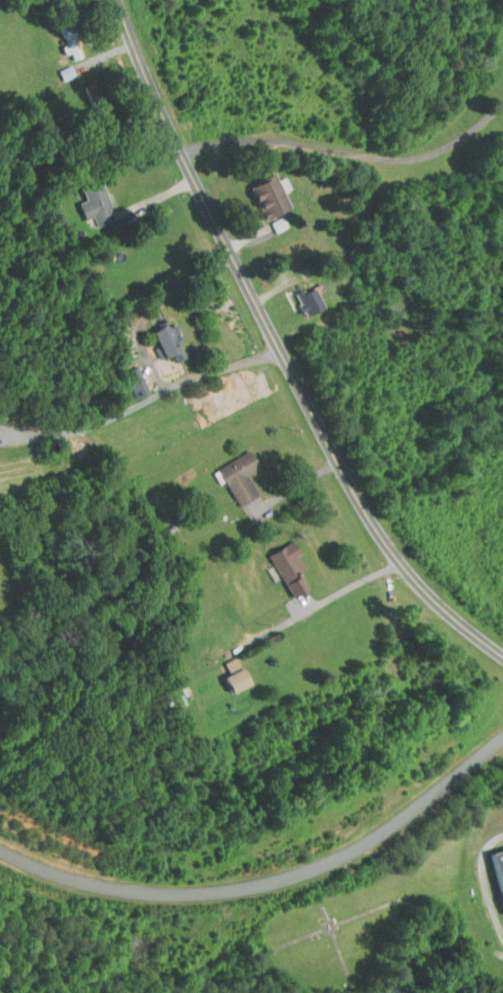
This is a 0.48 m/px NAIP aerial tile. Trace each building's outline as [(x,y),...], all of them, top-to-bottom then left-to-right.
[(274,186),(280,183),(275,171),(268,174),(265,169),(241,180),(255,214),(281,203),(274,186)] [(71,185),(75,195),(68,197),(75,214),(83,211),(88,222),(106,215),(91,177),(71,185)] [(278,221),(273,210),(261,216),(266,227),(278,221)] [(313,304),(304,280),(284,287),(293,311),(313,304)] [(162,350),(166,357),(178,351),(162,317),(142,327),(155,353),(162,350)] [(207,462),(229,500),(249,489),(238,469),(250,462),(239,443),(207,462)] [(257,549),(283,591),(298,582),(289,566),(295,563),(286,549),(290,547),(282,533),(257,549)] [(214,670),(221,686),(239,678),(227,651),(214,656),(219,668),(214,670)] [(482,844),(495,909),(502,908),(502,840),(482,844)]
